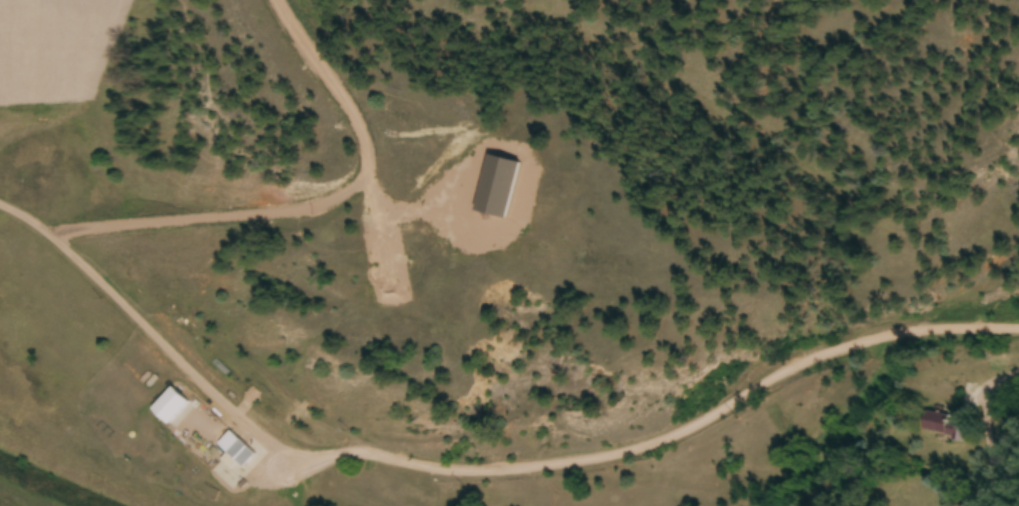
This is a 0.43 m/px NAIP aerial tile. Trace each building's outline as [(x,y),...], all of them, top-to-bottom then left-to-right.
[(172,432),(193,410),(171,388),(149,410),(172,432)] [(920,434),(962,440),(964,428),(949,425),(950,417),(923,413),(920,434)]
